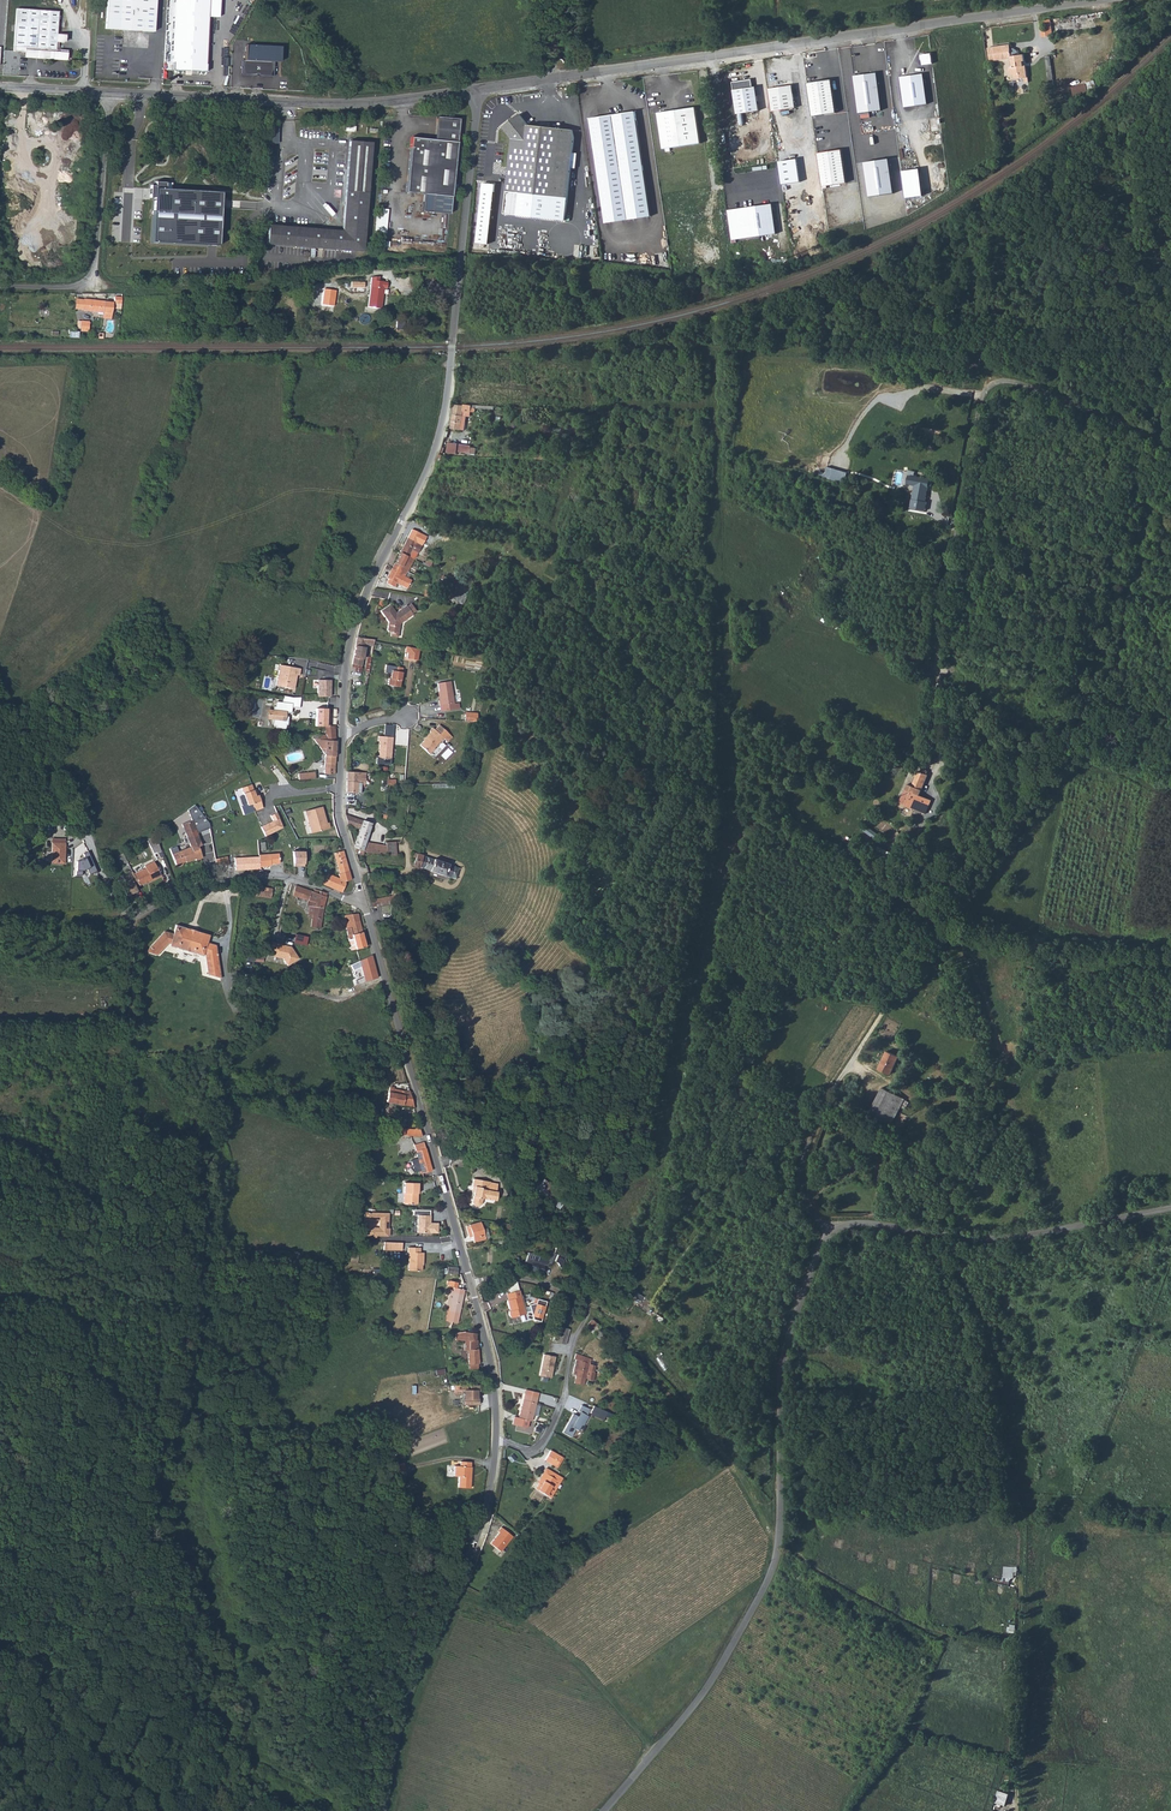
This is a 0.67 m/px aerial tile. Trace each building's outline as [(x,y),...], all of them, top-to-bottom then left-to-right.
[(112,29),(152,31),(154,0),(106,0),(104,29),(112,29)] [(187,69),(192,70),(207,70),(210,0),(176,0),(173,69),(187,69)] [(24,52),(24,55),(33,55),(33,57),(64,59),(65,52),(62,49),(57,49),(58,41),(63,41),(63,33),(56,33),(58,10),(16,8),(13,51),(24,52)] [(1051,16),(1051,20),(1051,22),(1096,16),(1108,15),(1107,9),(1051,16)] [(1051,22),(1053,34),(1097,29),(1096,16),(1051,22)] [(1012,56),(1017,52),(1017,49),(1016,49),(1014,48),(1011,48),(1011,43),(990,46),(992,59),(1012,56)] [(244,46),(243,60),(274,61),(277,61),(276,48),(244,46)] [(1012,56),(1013,65),(1011,66),(1010,68),(1010,70),(1011,72),(1012,73),(1014,73),(1014,79),(1028,77),(1025,53),(1021,53),(1019,50),(1017,49),(1017,52),(1012,56)] [(931,53),(921,54),(923,65),(933,64),(931,53)] [(242,60),(241,74),(256,75),(256,74),(258,74),(258,75),(273,76),(274,61),(243,60),(242,60)] [(904,74),(907,103),(929,100),(925,71),(904,74)] [(758,105),(755,81),(751,81),(750,73),(731,76),(736,108),(758,105)] [(830,74),(806,78),(806,81),(811,111),(834,108),(830,74)] [(857,80),(860,110),(882,107),(879,78),(857,80)] [(1087,83),(1072,86),(1075,98),(1089,95),(1087,83)] [(768,87),(771,110),(795,106),(792,85),(784,87),(784,85),(768,87)] [(1059,100),(1070,99),(1069,91),(1059,93),(1059,100)] [(692,98),(655,104),(661,141),(663,141),(668,140),(698,135),(692,98)] [(633,111),(589,118),(607,223),(651,215),(633,111)] [(574,138),(571,130),(527,125),(524,124),(518,115),(501,127),(509,140),(503,211),(566,220),(574,138)] [(433,139),(455,142),(458,119),(436,116),(433,139)] [(270,142),(278,143),(279,124),(270,124),(270,142)] [(267,239),(365,243),(370,133),(348,133),(343,222),(268,219),(267,239)] [(449,195),(455,142),(433,139),(410,137),(404,191),(423,193),(449,195)] [(840,145),(816,148),(821,181),(844,178),(840,145)] [(888,158),(863,161),(869,195),(894,193),(888,158)] [(922,196),(919,169),(900,171),(905,198),(922,196)] [(217,243),(220,190),(166,187),(166,181),(155,180),(155,183),(149,183),(148,199),(154,199),(153,240),(217,243)] [(473,248),(486,250),(495,185),(481,183),(473,248)] [(449,195),(423,193),(421,211),(447,214),(449,195)] [(776,233),(771,204),(726,210),(730,239),(776,233)] [(378,207),(376,232),(387,232),(389,208),(378,207)] [(369,288),(370,288),(370,308),(381,309),(382,288),(385,288),(385,282),(377,282),(377,277),(369,278),(369,288)] [(324,308),(332,308),(333,295),(325,294),(324,308)] [(113,308),(120,309),(121,296),(114,296),(113,308)] [(75,299),(74,308),(82,309),(83,299),(75,299)] [(111,301),(83,299),(82,309),(102,311),(101,318),(110,319),(111,301)] [(80,330),(88,330),(89,321),(77,321),(77,327),(80,327),(80,330)] [(449,428),(458,429),(460,416),(464,417),(464,414),(469,415),(471,406),(453,404),(449,428)] [(443,455),(455,456),(455,452),(457,444),(444,444),(443,455)] [(455,452),(473,456),(475,446),(457,444),(455,452)] [(911,508),(927,510),(928,501),(926,500),(930,478),(911,475),(910,483),(915,485),(911,508)] [(406,540),(414,544),(417,540),(408,535),(406,540)] [(398,554),(407,558),(410,552),(413,554),(416,549),(413,547),(414,544),(406,540),(398,554)] [(398,554),(392,566),(391,568),(399,573),(400,570),(403,565),(408,567),(412,560),(407,558),(398,554)] [(420,564),(428,567),(431,560),(425,557),(423,561),(422,561),(420,564)] [(399,573),(391,568),(385,579),(387,580),(385,584),(390,587),(392,587),(394,584),(405,589),(409,581),(401,577),(404,572),(400,570),(399,573)] [(452,593),(450,596),(464,602),(466,597),(460,594),(466,581),(456,577),(453,585),(458,586),(454,594),(452,593)] [(389,605),(380,612),(388,623),(386,632),(391,633),(390,636),(397,638),(399,624),(412,615),(412,614),(406,607),(406,606),(395,613),(389,605)] [(350,668),(359,669),(362,648),(370,649),(371,643),(353,640),(350,665),(350,668)] [(416,652),(405,650),(404,656),(403,662),(414,664),(416,652)] [(289,691),(290,685),(294,685),(296,676),(298,677),(299,670),(279,666),(275,688),(289,691)] [(385,688),(396,690),(400,671),(391,670),(390,675),(387,675),(385,688)] [(331,680),(316,679),(316,697),(331,696),(331,680)] [(446,682),(435,684),(437,700),(434,700),(435,707),(439,706),(440,713),(455,711),(455,704),(449,705),(446,682)] [(282,706),(272,705),(272,710),(270,710),(269,714),(266,713),(265,716),(264,716),(264,718),(265,718),(265,721),(269,722),(269,728),(272,729),(272,731),(282,732),(282,728),(284,728),(284,720),(283,719),(281,719),(281,716),(283,716),(287,716),(288,710),(298,711),(299,700),(293,701),(283,699),(282,706)] [(469,718),(461,717),(460,724),(471,725),(474,716),(470,716),(469,718)] [(419,745),(429,753),(434,749),(433,748),(441,738),(447,743),(452,737),(438,725),(433,731),(431,730),(425,737),(425,738),(419,745)] [(317,735),(318,742),(333,742),(331,726),(322,727),(323,734),(317,735)] [(307,737),(308,742),(323,762),(323,777),(333,777),(333,742),(318,742),(317,735),(307,737)] [(376,743),(379,743),(378,759),(390,759),(390,739),(376,738),(376,743)] [(903,787),(911,790),(905,803),(919,808),(924,795),(922,793),(922,791),(919,789),(925,772),(915,769),(910,782),(905,781),(903,787)] [(346,795),(354,795),(357,795),(357,791),(360,791),(360,787),(365,787),(365,775),(347,773),(346,795)] [(241,789),(247,804),(240,807),(243,814),(255,809),(263,806),(258,795),(255,796),(251,785),(241,789)] [(898,801),(905,803),(911,790),(903,787),(898,801)] [(919,808),(924,810),(929,797),(924,795),(919,808)] [(187,810),(192,820),(197,833),(209,829),(208,823),(194,805),(187,810)] [(260,827),(264,836),(283,828),(277,812),(269,815),(272,821),(260,827)] [(320,812),(306,816),(313,838),(332,831),(330,826),(328,827),(326,828),(320,812)] [(169,849),(176,866),(178,867),(182,866),(183,865),(182,861),(185,860),(187,862),(196,859),(196,860),(203,857),(199,846),(201,845),(197,833),(192,820),(182,824),(181,826),(182,828),(183,829),(184,830),(190,847),(178,851),(175,847),(169,849)] [(348,820),(351,830),(362,833),(357,851),(358,857),(365,858),(366,855),(377,857),(382,844),(386,832),(383,831),(348,820)] [(155,837),(147,840),(153,855),(161,852),(155,837)] [(53,841),(51,863),(63,865),(65,842),(53,841)] [(377,857),(382,858),(390,858),(391,846),(382,844),(377,857)] [(304,851),(293,851),(293,867),(304,866),(304,851)] [(87,852),(82,854),(83,857),(76,861),(75,875),(82,875),(82,870),(86,868),(89,874),(96,871),(87,852)] [(255,869),(267,869),(266,867),(266,856),(265,855),(263,858),(256,858),(255,869)] [(266,856),(266,867),(276,867),(277,865),(284,865),(284,855),(266,856)] [(338,858),(340,865),(348,863),(346,855),(338,858)] [(459,883),(462,872),(416,857),(415,862),(418,863),(417,868),(459,883)] [(245,869),(255,869),(256,858),(245,859),(245,869)] [(221,863),(223,869),(234,867),(232,860),(221,863)] [(134,886),(138,884),(145,881),(144,880),(147,879),(148,881),(160,875),(153,861),(144,865),(145,868),(133,873),(131,872),(121,876),(123,881),(118,883),(125,897),(136,891),(134,886)] [(330,888),(346,895),(349,888),(351,886),(354,885),(351,874),(348,863),(340,865),(344,878),(342,878),(342,879),(343,882),(342,883),(340,881),(334,878),(330,888)] [(580,886),(581,883),(585,877),(580,875),(576,882),(580,886)] [(255,895),(273,899),(275,890),(258,886),(255,895)] [(318,893),(317,896),(294,888),(292,896),(310,903),(308,912),(311,914),(310,918),(314,920),(314,927),(321,930),(323,930),(324,919),(328,901),(329,895),(318,893)] [(369,900),(372,908),(386,905),(392,903),(392,895),(369,900)] [(347,919),(353,955),(369,952),(361,921),(360,920),(347,919)] [(147,953),(158,956),(169,943),(172,944),(171,946),(204,955),(205,953),(207,954),(210,975),(221,978),(217,944),(208,942),(210,934),(196,930),(194,933),(190,932),(191,928),(177,924),(175,932),(166,930),(147,953)] [(307,944),(308,935),(295,933),(294,942),(307,944)] [(286,950),(274,947),(272,954),(277,955),(276,961),(284,962),(288,970),(299,963),(292,951),(289,950),(289,952),(285,951),(286,950)] [(359,959),(365,980),(379,976),(372,955),(359,959)] [(875,1067),(884,1073),(893,1057),(885,1052),(875,1067)] [(390,1098),(396,1100),(396,1101),(417,1111),(413,1094),(408,1093),(406,1096),(397,1092),(398,1088),(399,1086),(395,1085),(393,1089),(391,1095),(390,1098)] [(862,1112),(876,1121),(891,1096),(877,1087),(862,1112)] [(876,1121),(886,1127),(901,1102),(891,1096),(876,1121)] [(421,1128),(400,1127),(400,1135),(421,1136),(421,1128)] [(423,1144),(414,1147),(421,1169),(430,1167),(423,1144)] [(520,1170),(540,1193),(546,1188),(526,1165),(520,1170)] [(473,1187),(474,1188),(473,1199),(475,1199),(474,1206),(476,1208),(481,1208),(484,1206),(484,1200),(498,1202),(499,1193),(496,1192),(490,1192),(491,1184),(491,1182),(473,1180),(473,1187)] [(409,1195),(408,1210),(421,1211),(421,1204),(420,1204),(420,1200),(422,1200),(422,1196),(409,1195)] [(521,1210),(530,1213),(532,1208),(522,1205),(521,1210)] [(364,1235),(389,1237),(390,1230),(388,1230),(389,1217),(365,1215),(364,1235)] [(431,1217),(419,1216),(418,1231),(437,1232),(438,1224),(431,1223),(431,1217)] [(473,1229),(474,1234),(476,1243),(477,1246),(489,1243),(488,1241),(485,1233),(483,1226),(473,1229)] [(402,1244),(384,1242),(383,1250),(401,1252),(402,1244)] [(408,1251),(409,1251),(408,1269),(422,1270),(422,1262),(424,1262),(424,1252),(421,1251),(421,1248),(409,1246),(408,1251)] [(554,1252),(566,1260),(570,1254),(563,1248),(560,1253),(555,1250),(554,1252)] [(554,1252),(550,1259),(550,1261),(544,1260),(544,1259),(531,1256),(529,1266),(533,1267),(533,1270),(546,1273),(547,1266),(552,1262),(554,1264),(556,1261),(563,1265),(566,1260),(554,1252)] [(584,1282),(579,1284),(583,1294),(587,1291),(584,1282)] [(449,1326),(459,1329),(470,1294),(461,1292),(463,1286),(455,1284),(453,1289),(459,1291),(458,1297),(453,1312),(449,1326)] [(508,1295),(510,1302),(508,1302),(511,1312),(509,1313),(512,1320),(521,1317),(523,1322),(534,1319),(535,1321),(541,1322),(546,1302),(537,1300),(536,1305),(533,1305),(530,1306),(531,1307),(525,1309),(519,1292),(508,1295)] [(637,1292),(634,1298),(640,1300),(643,1295),(637,1292)] [(453,1312),(458,1297),(453,1296),(449,1311),(453,1312)] [(585,1326),(591,1330),(597,1322),(592,1318),(585,1326)] [(593,1327),(599,1332),(600,1331),(605,1325),(600,1321),(593,1327)] [(606,1326),(605,1325),(600,1331),(607,1338),(612,1333),(606,1326)] [(556,1342),(566,1345),(569,1329),(560,1327),(558,1332),(556,1342)] [(459,1333),(459,1341),(467,1341),(466,1351),(470,1352),(470,1366),(479,1366),(479,1342),(477,1342),(477,1334),(468,1332),(459,1333)] [(612,1333),(607,1338),(613,1344),(617,1339),(612,1333)] [(556,1357),(542,1353),(539,1375),(552,1377),(556,1357)] [(579,1355),(577,1358),(574,1374),(577,1374),(576,1376),(577,1376),(576,1382),(585,1384),(586,1377),(595,1379),(596,1371),(595,1370),(596,1362),(591,1361),(591,1358),(582,1356),(583,1353),(579,1353),(579,1355)] [(479,1390),(465,1390),(464,1406),(480,1405),(479,1390)] [(526,1390),(525,1395),(519,1418),(515,1417),(512,1424),(517,1425),(515,1431),(531,1434),(540,1393),(526,1390)] [(577,1414),(573,1412),(563,1432),(572,1436),(575,1429),(581,1432),(590,1415),(587,1414),(590,1408),(582,1404),(577,1414)] [(590,1413),(604,1420),(608,1411),(594,1404),(590,1413)] [(546,1461),(559,1467),(564,1457),(550,1451),(546,1461)] [(397,1457),(398,1468),(407,1467),(406,1456),(397,1457)] [(454,1477),(460,1478),(459,1487),(470,1488),(471,1462),(461,1461),(460,1467),(455,1467),(454,1477)] [(564,1478),(547,1468),(538,1482),(539,1484),(536,1489),(551,1499),(564,1478)] [(513,1537),(501,1527),(497,1531),(499,1532),(490,1543),(502,1552),(513,1537)] [(1003,1580),(1012,1581),(1013,1572),(1017,1572),(1018,1567),(1005,1565),(1003,1580)] [(999,1790),(995,1802),(1006,1806),(1010,1794),(999,1790)]
